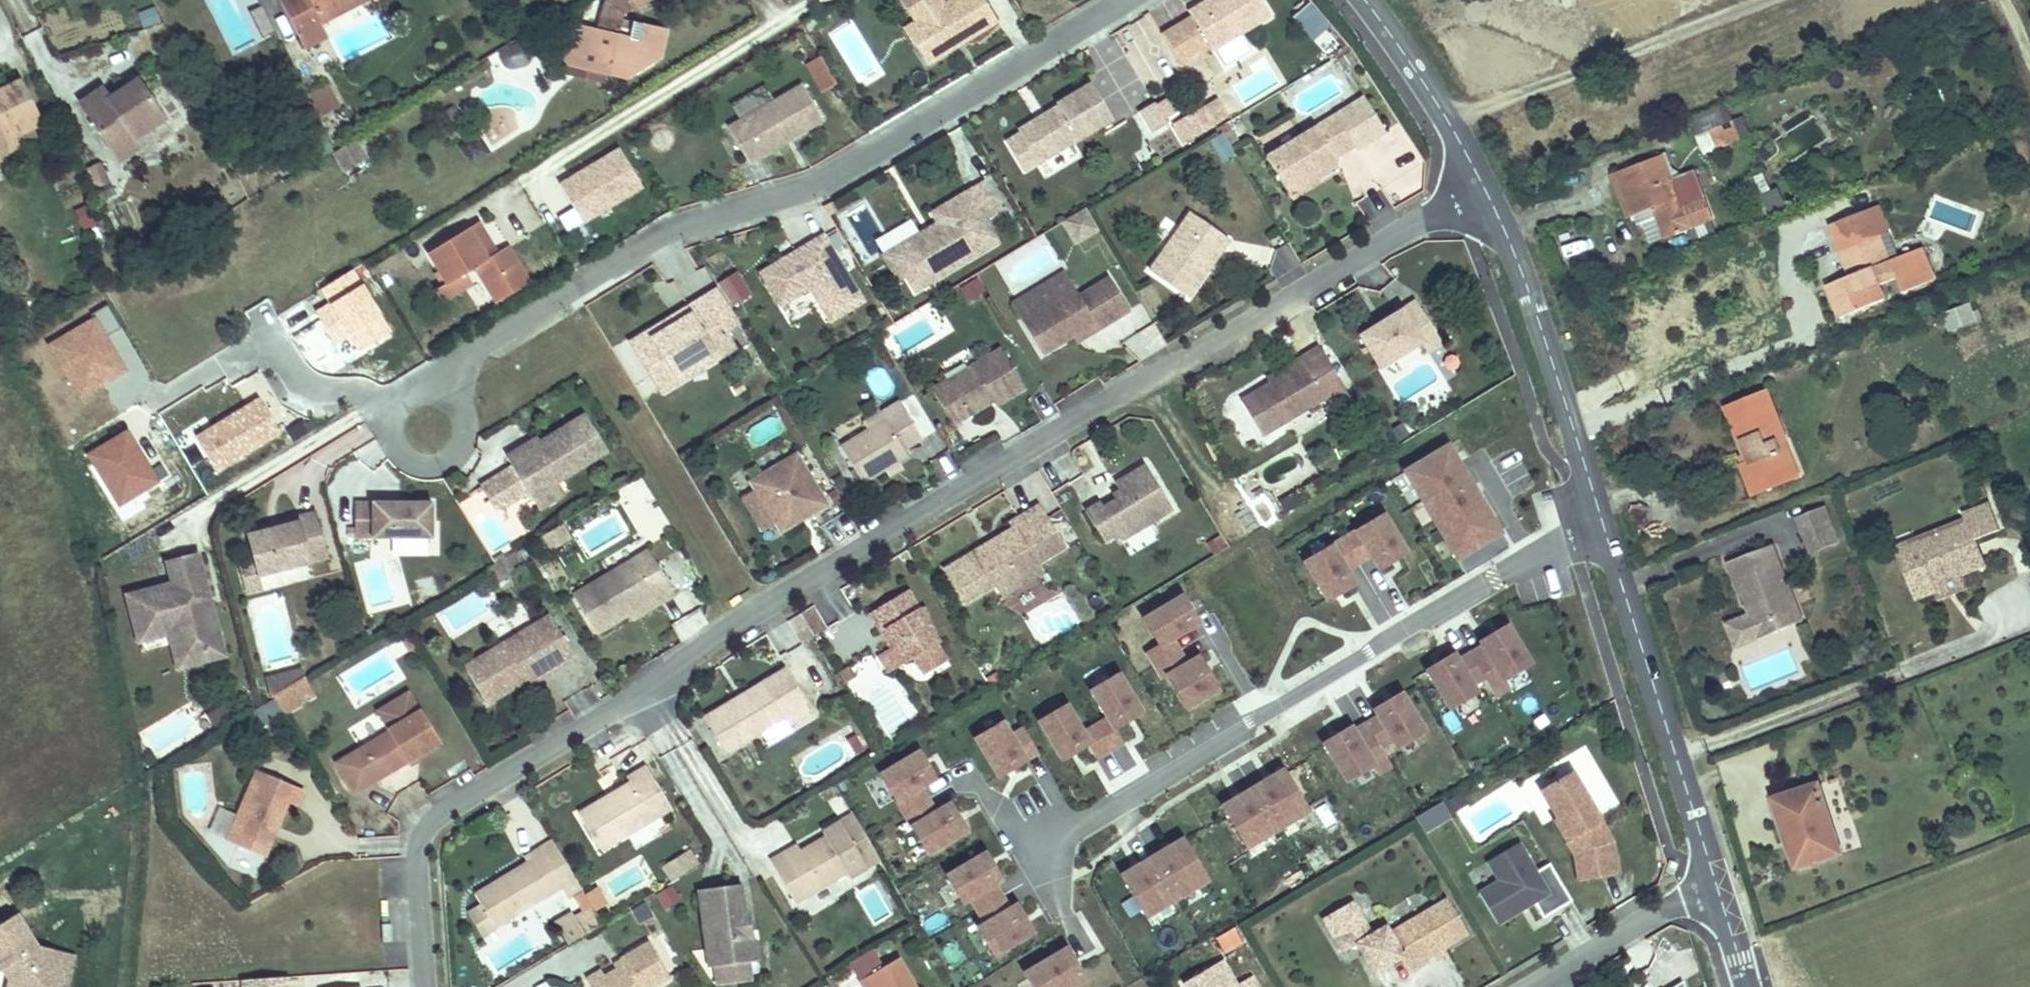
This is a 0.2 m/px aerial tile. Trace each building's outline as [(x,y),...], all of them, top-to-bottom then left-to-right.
[(299,40),(316,30),(374,0),(277,0),(299,40)] [(561,65),(617,86),(620,78),(624,81),(652,63),(661,37),(632,27),(629,34),(617,30),(621,20),(654,0),(613,0),(605,4),(596,32),(574,25),(561,65)] [(1004,16),(994,0),(917,0),(913,2),(922,17),(932,31),(921,38),(935,59),(965,41),(962,37),(968,33),(971,37),(1004,16)] [(1277,10),(1271,0),(1217,0),(1212,3),(1210,0),(1206,0),(1195,7),(1198,11),(1168,30),(1186,59),(1216,41),(1219,45),(1277,10)] [(1308,43),(1327,29),(1308,2),(1289,16),(1308,43)] [(263,37),(274,31),(261,7),(250,13),(263,37)] [(932,31),(922,17),(910,25),(919,39),(921,38),(932,31)] [(558,56),(561,65),(574,25),(567,29),(558,56)] [(316,30),(299,40),(306,55),(324,45),(316,30)] [(965,41),(971,37),(968,33),(962,37),(965,41)] [(1174,80),(1151,39),(1130,50),(1154,91),(1174,80)] [(11,142),(7,129),(31,116),(12,76),(0,82),(0,148),(11,142)] [(132,86),(140,80),(137,76),(129,81),(132,86)] [(1044,157),(1119,112),(1097,76),(1062,98),(1063,100),(1050,108),(1052,113),(1046,117),(1043,112),(1024,124),(1044,157)] [(164,115),(140,80),(132,86),(129,81),(109,95),(102,85),(81,100),(121,157),(142,142),(139,138),(152,130),(149,126),(164,115)] [(790,138),(787,133),(798,126),(801,131),(829,115),(809,80),(735,123),(755,158),(790,138)] [(1335,151),(1355,139),(1357,142),(1385,125),(1364,90),(1336,108),(1266,151),(1287,184),(1309,171),(1306,167),(1311,164),(1314,168),(1337,154),(1335,151)] [(311,103),(320,122),(336,113),(327,95),(311,103)] [(1175,118),(1162,97),(1147,106),(1159,127),(1175,118)] [(1221,119),(1210,102),(1189,114),(1199,132),(1221,119)] [(1052,113),(1050,108),(1043,112),(1046,117),(1052,113)] [(1199,132),(1189,114),(1180,120),(1190,137),(1199,132)] [(1739,133),(1731,114),(1694,127),(1702,148),(1739,133)] [(790,138),(801,131),(798,126),(787,133),(790,138)] [(1219,163),(1234,155),(1223,134),(1208,142),(1219,163)] [(577,174),(563,182),(586,220),(646,184),(623,146),(601,160),(603,164),(580,178),(577,174)] [(1659,149),(1610,168),(1628,211),(1650,203),(1661,229),(1706,211),(1685,163),(1668,170),(1659,149)] [(988,177),(937,208),(943,218),(949,228),(903,256),(912,272),(921,287),(1004,238),(990,215),(1005,205),(988,177)] [(80,232),(97,227),(91,205),(74,210),(80,232)] [(1844,260),(1824,269),(1843,315),(1929,280),(1919,256),(1895,265),(1870,206),(1832,222),(1842,249),(1840,250),(1844,260)] [(1056,227),(1072,249),(1098,231),(1081,208),(1056,227)] [(1188,217),(1148,273),(1183,298),(1201,273),(1196,270),(1210,251),(1214,254),(1223,242),(1188,217)] [(949,228),(943,218),(889,250),(904,277),(912,272),(903,256),(949,228)] [(476,219),(427,250),(449,283),(476,266),(495,296),(527,276),(508,246),(498,253),(476,219)] [(481,225),(497,250),(506,244),(490,219),(481,225)] [(867,297),(828,231),(765,269),(785,302),(814,284),(834,317),(867,297)] [(342,326),(381,301),(366,276),(326,301),(342,326)] [(1022,323),(1070,293),(1060,276),(1012,306),(1022,323)] [(966,303),(984,293),(976,277),(957,287),(966,303)] [(1043,354),(1067,339),(1093,323),(1098,329),(1128,311),(1108,280),(1076,300),(1070,293),(1022,323),(1043,354)] [(722,287),(708,295),(728,328),(742,319),(722,287)] [(1379,317),(1360,329),(1381,361),(1421,336),(1437,326),(1416,293),(1384,314),(1387,318),(1381,321),(1379,317)] [(728,328),(708,295),(690,307),(693,313),(676,323),(673,317),(635,340),(660,380),(715,347),(720,356),(738,345),(728,328)] [(1949,334),(1976,324),(1968,304),(1942,315),(1949,334)] [(693,313),(690,307),(673,317),(676,323),(693,313)] [(1093,323),(1067,339),(1072,346),(1098,329),(1093,323)] [(1437,326),(1421,336),(1428,347),(1443,337),(1437,326)] [(1283,371),(1237,401),(1259,436),(1321,397),(1329,408),(1353,392),(1320,342),(1296,358),(1280,368),(1283,371)] [(995,343),(930,384),(954,421),(967,412),(964,407),(987,394),(993,403),(1022,385),(995,343)] [(720,356),(715,347),(660,380),(665,389),(720,356)] [(1774,435),(1784,432),(1764,386),(1726,404),(1744,447),(1738,450),(1755,487),(1790,471),(1774,435)] [(857,417),(864,429),(884,417),(888,423),(908,410),(897,392),(857,417)] [(884,417),(864,429),(841,443),(863,481),(905,454),(901,446),(922,433),(908,410),(888,423),(884,417)] [(497,505),(529,486),(535,496),(561,480),(611,449),(589,413),(544,441),(535,446),(533,442),(511,456),(517,466),(485,485),(497,505)] [(1798,467),(1784,432),(1774,435),(1790,471),(1798,467)] [(541,437),(533,442),(535,446),(544,441),(541,437)] [(1403,467),(1464,568),(1506,542),(1445,442),(1403,467)] [(796,456),(751,483),(782,533),(797,523),(798,514),(809,508),(813,513),(827,505),(796,456)] [(1098,503),(1084,513),(1105,545),(1120,535),(1124,542),(1171,513),(1141,466),(1112,484),(1121,499),(1103,511),(1098,503)] [(561,480),(535,496),(542,507),(567,491),(561,480)] [(1916,547),(1902,552),(1916,588),(1934,581),(1933,576),(1958,566),(1983,557),(1975,536),(2000,526),(1991,500),(1910,531),(1916,547)] [(438,537),(438,501),(410,501),(410,506),(402,506),(402,501),(360,501),(360,526),(353,526),(353,536),(360,536),(360,537),(436,537),(438,537)] [(1838,533),(1826,502),(1799,512),(1811,544),(1838,533)] [(504,510),(512,529),(527,522),(518,504),(504,510)] [(975,546),(939,569),(959,601),(990,581),(994,588),(1013,575),(1009,569),(1026,558),(1029,562),(1057,545),(1030,504),(1002,521),(1005,527),(988,537),(992,542),(978,551),(975,546)] [(260,577),(331,559),(318,510),(300,515),(301,520),(280,526),(282,531),(273,533),(271,528),(249,534),(256,560),(260,577)] [(1402,548),(1380,511),(1341,534),(1356,558),(1369,551),(1376,563),(1402,548)] [(573,538),(564,523),(545,534),(555,550),(573,538)] [(1356,558),(1341,534),(1303,558),(1325,595),(1351,579),(1343,566),(1356,558)] [(1727,557),(1747,608),(1757,635),(1804,619),(1799,606),(1786,573),(1774,539),(1727,557)] [(193,655),(225,647),(214,606),(208,607),(206,599),(212,597),(201,554),(168,563),(174,583),(128,595),(140,643),(171,635),(186,631),(193,655)] [(510,556),(483,572),(493,589),(512,578),(508,572),(517,566),(510,556)] [(994,588),(1000,596),(1036,572),(1029,562),(1026,558),(1009,569),(1013,575),(994,588)] [(256,560),(242,564),(250,593),(263,589),(260,577),(256,560)] [(569,601),(592,638),(656,599),(660,605),(677,595),(658,564),(642,574),(633,562),(569,601)] [(1938,591),(1964,581),(1958,566),(1933,576),(1934,581),(1938,591)] [(415,582),(421,601),(439,595),(433,577),(415,582)] [(902,588),(863,612),(876,633),(881,629),(903,663),(907,660),(930,645),(935,642),(902,588)] [(1167,636),(1195,619),(1179,593),(1142,616),(1158,641),(1145,649),(1153,662),(1175,649),(1167,636)] [(826,629),(813,607),(802,615),(815,636),(826,629)] [(815,636),(802,615),(789,622),(802,644),(815,636)] [(548,618),(462,671),(483,707),(543,670),(548,677),(575,660),(548,618)] [(1483,672),(1494,690),(1507,682),(1502,673),(1527,658),(1505,621),(1479,637),(1482,641),(1469,649),(1483,672)] [(228,657),(225,647),(193,655),(186,631),(171,635),(180,669),(228,657)] [(930,645),(907,660),(915,673),(938,659),(930,645)] [(1213,684),(1195,654),(1183,661),(1175,649),(1153,662),(1161,675),(1165,672),(1183,702),(1213,684)] [(1470,680),(1483,672),(1469,649),(1456,657),(1452,650),(1426,665),(1449,702),(1474,686),(1470,680)] [(1112,725),(1137,710),(1115,673),(1090,689),(1107,716),(1093,724),(1108,750),(1122,741),(1112,725)] [(794,697),(783,680),(760,694),(770,711),(794,697)] [(280,717),(302,704),(292,687),(270,700),(280,717)] [(1377,713),(1364,720),(1378,743),(1391,736),(1395,742),(1421,727),(1399,690),(1373,706),(1377,713)] [(760,694),(702,728),(722,761),(779,727),(786,737),(809,722),(794,697),(770,711),(760,694)] [(388,736),(336,768),(354,799),(437,748),(406,698),(375,717),(388,736)] [(206,712),(214,731),(232,723),(224,704),(206,712)] [(1108,750),(1093,724),(1079,733),(1062,706),(1037,721),(1059,758),(1084,742),(1094,759),(1108,750)] [(1378,743),(1364,720),(1352,728),(1349,724),(1323,739),(1346,776),(1371,761),(1377,769),(1389,761),(1378,743)] [(996,775),(1035,751),(1020,727),(1007,735),(999,722),(974,738),(996,775)] [(925,852),(962,830),(946,804),(932,812),(916,787),(930,778),(915,753),(878,775),(925,852)] [(1574,764),(1543,781),(1555,811),(1559,809),(1569,834),(1584,826),(1592,842),(1578,849),(1582,872),(1621,865),(1615,833),(1574,764)] [(1246,844),(1306,807),(1281,767),(1221,804),(1246,844)] [(629,789),(578,821),(600,855),(669,812),(644,772),(626,783),(629,789)] [(257,774),(230,846),(268,860),(287,811),(298,814),(304,792),(257,774)] [(1820,778),(1775,793),(1796,856),(1840,840),(1820,778)] [(1429,826),(1453,812),(1443,794),(1419,809),(1429,826)] [(819,843),(768,875),(788,907),(839,876),(843,883),(877,862),(851,820),(818,840),(819,843)] [(1584,826),(1569,834),(1578,849),(1592,842),(1584,826)] [(1503,874),(1483,886),(1501,917),(1538,895),(1547,911),(1576,894),(1553,856),(1539,864),(1522,836),(1491,854),(1503,874)] [(1145,915),(1205,878),(1180,838),(1121,875),(1145,915)] [(660,870),(674,885),(700,863),(686,847),(660,870)] [(524,869),(475,900),(484,914),(497,935),(562,894),(569,904),(580,897),(550,848),(522,865),(524,869)] [(976,911),(999,896),(991,884),(998,879),(983,854),(946,876),(962,902),(968,898),(976,911)] [(739,883),(696,889),(708,966),(758,959),(755,938),(751,938),(747,906),(743,907),(739,883)] [(662,910),(681,902),(675,887),(656,894),(662,910)] [(1353,895),(1324,913),(1344,946),(1358,938),(1375,967),(1403,950),(1410,962),(1435,947),(1440,944),(1444,942),(1468,927),(1448,892),(1390,927),(1387,920),(1372,928),(1353,895)] [(993,953),(1030,931),(1014,905),(1007,909),(999,896),(976,911),(984,923),(977,927),(993,953)] [(497,935),(484,914),(471,922),(485,943),(497,935)] [(570,919),(552,930),(565,950),(582,940),(570,919)] [(52,958),(29,954),(8,921),(0,926),(0,974),(4,980),(3,986),(44,986),(52,958)] [(1438,952),(1447,946),(1444,942),(1440,944),(1435,947),(1438,952)] [(668,980),(647,946),(618,963),(622,969),(614,974),(603,981),(599,975),(585,984),(587,986),(656,986),(668,980)] [(1064,949),(1024,973),(1033,986),(1069,986),(1083,978),(1064,949)] [(1184,978),(1190,986),(1244,986),(1240,980),(1224,954),(1184,978)] [(857,977),(863,986),(913,986),(894,955),(857,977)] [(44,986),(57,986),(64,961),(52,958),(44,986)] [(618,963),(611,968),(614,974),(622,969),(618,963)] [(1240,980),(1244,986),(1256,986),(1260,984),(1253,972),(1240,980)]
